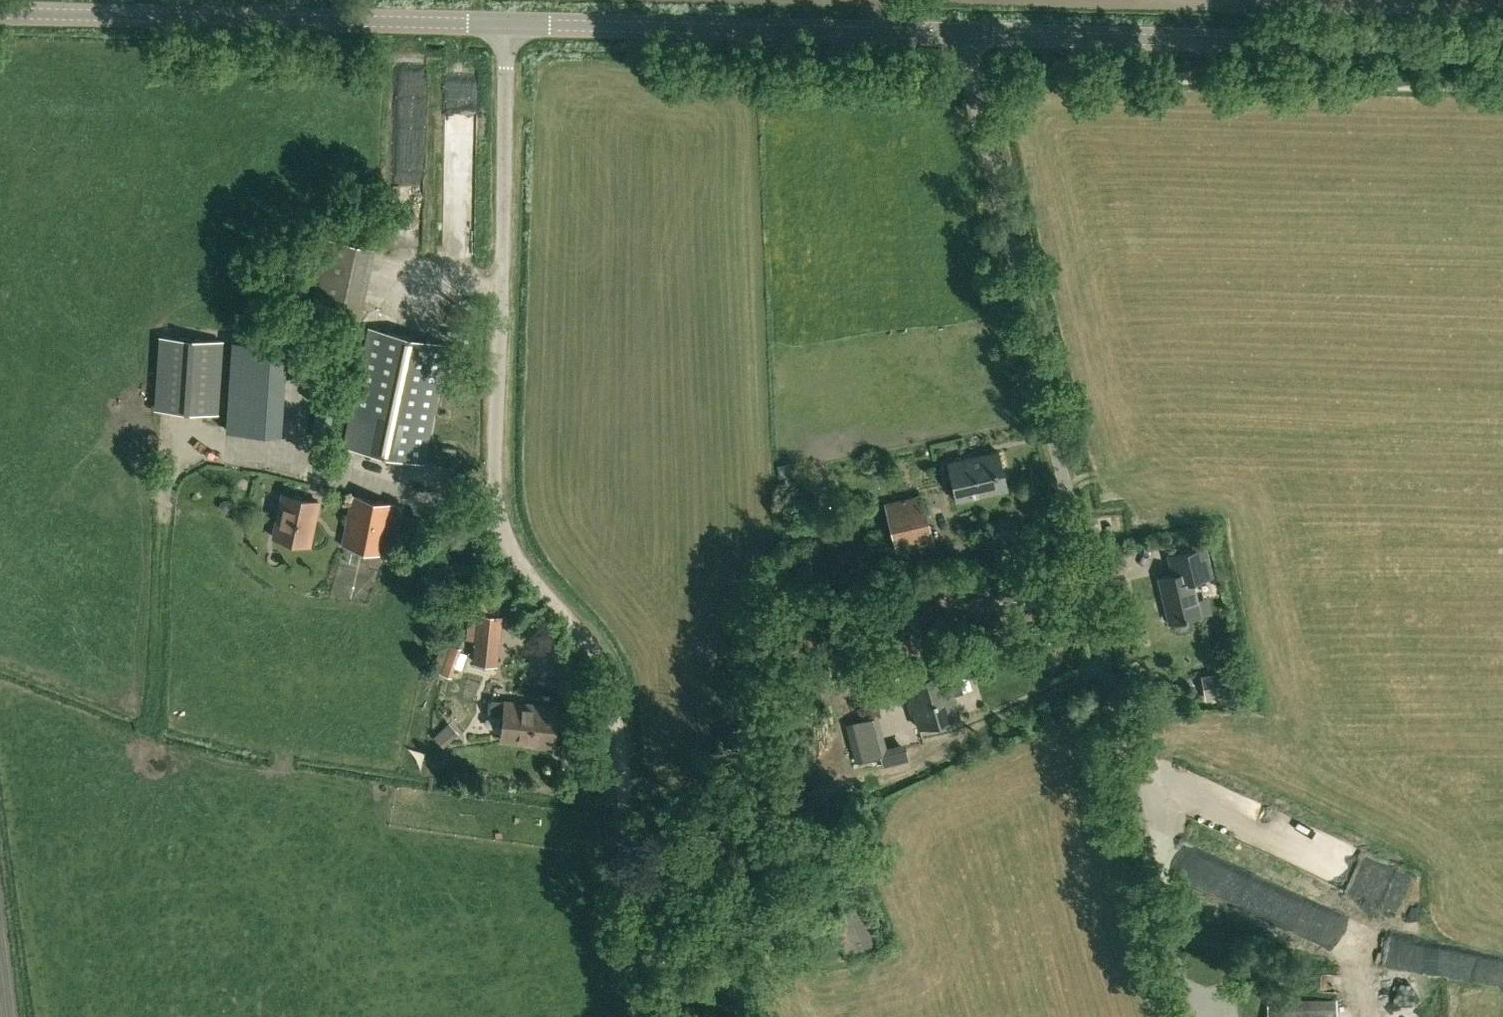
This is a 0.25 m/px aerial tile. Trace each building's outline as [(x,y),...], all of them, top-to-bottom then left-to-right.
[(344,446),(424,463),(449,345),(369,328),(344,446)] [(162,335),(158,407),(217,411),(221,338),(162,335)] [(289,344),(232,339),(226,431),(282,436),(289,344)] [(958,501),(1007,490),(999,451),(949,462),(958,501)] [(283,493),(274,537),(309,544),(318,501),(283,493)] [(935,542),(926,507),(922,493),(884,502),(897,551),(935,542)] [(383,554),(394,503),(353,495),(343,546),(383,554)] [(1174,574),(1160,578),(1170,622),(1173,621),(1173,624),(1175,628),(1180,630),(1187,629),(1189,625),(1190,621),(1189,617),(1199,615),(1196,600),(1191,580),(1212,575),(1205,546),(1170,555),(1174,574)] [(496,665),(501,617),(479,615),(474,663),(496,665)] [(451,643),(450,647),(440,673),(452,677),(457,661),(464,662),(466,654),(460,652),(462,647),(451,643)] [(959,717),(953,695),(963,692),(952,652),(935,657),(939,670),(906,680),(920,728),(959,717)] [(1231,669),(1202,675),(1207,698),(1236,692),(1231,669)] [(491,715),(495,715),(504,716),(501,740),(533,744),(533,747),(546,748),(546,745),(553,746),(557,708),(492,701),(491,715)] [(888,755),(878,718),(850,725),(860,762),(888,755)] [(450,721),(434,736),(444,747),(460,733),(450,721)] [(496,840),(503,838),(503,831),(495,833),(496,840)] [(838,923),(834,924),(851,958),(879,943),(858,902),(834,913),(838,923)]
